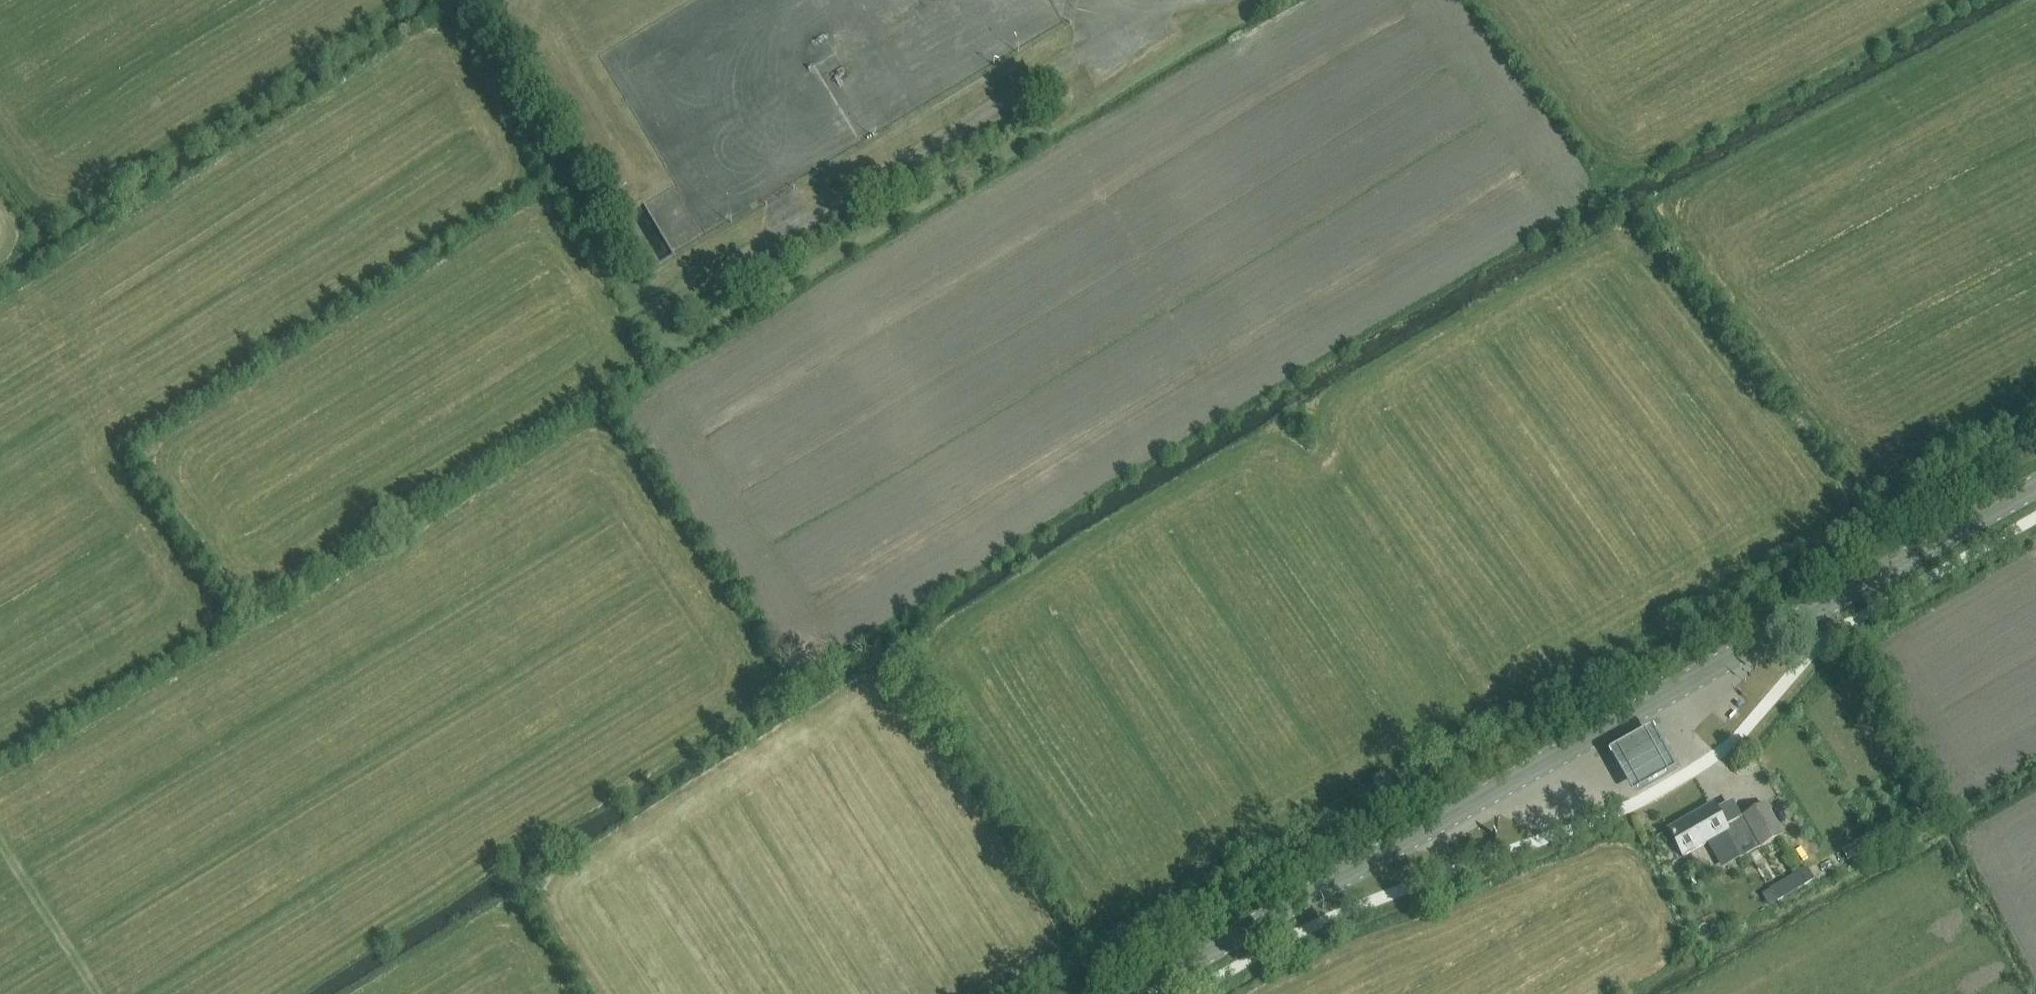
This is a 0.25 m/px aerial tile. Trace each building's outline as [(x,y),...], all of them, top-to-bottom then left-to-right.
[(1654,728),(1608,754),(1632,797),(1678,771),(1654,728)] [(1764,859),(1759,849),(1743,819),(1725,829),(1712,804),(1666,829),(1682,857),(1725,834),(1739,860),(1749,854),(1754,864),(1764,859)] [(1766,806),(1743,819),(1759,849),(1782,836),(1766,806)] [(1769,889),(1777,902),(1804,886),(1796,873),(1769,889)] [(1696,938),(1701,947),(1709,942),(1704,933),(1696,938)]
